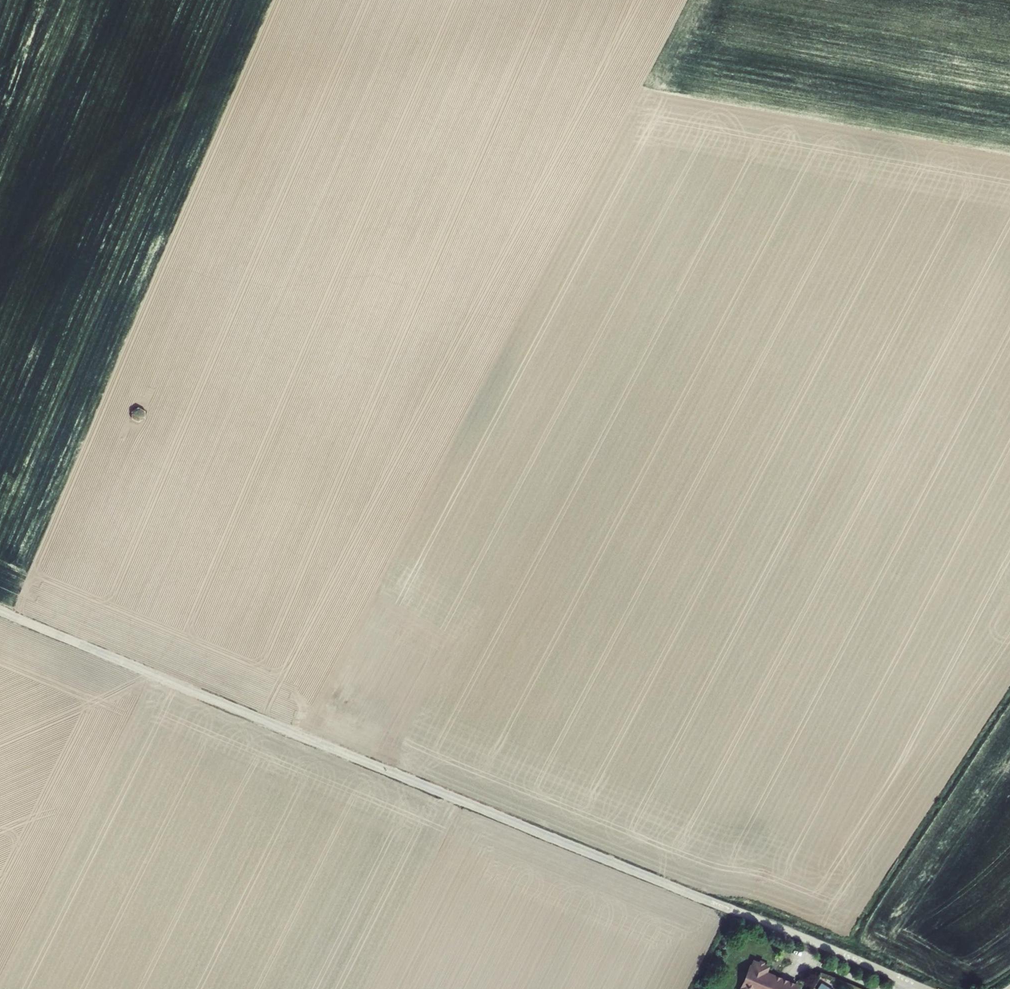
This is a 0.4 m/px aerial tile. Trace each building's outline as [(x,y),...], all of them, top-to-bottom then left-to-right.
[(132,412),(132,420),(135,421),(139,423),(142,421),(145,419),(145,415),(145,412),(138,408),(135,410),(132,412)] [(795,981),(772,973),(772,974),(766,971),(761,958),(748,963),(738,988),(739,988),(753,988),(754,988),(792,988),(795,981)] [(817,988),(818,988),(837,988),(822,979),(817,988)]
